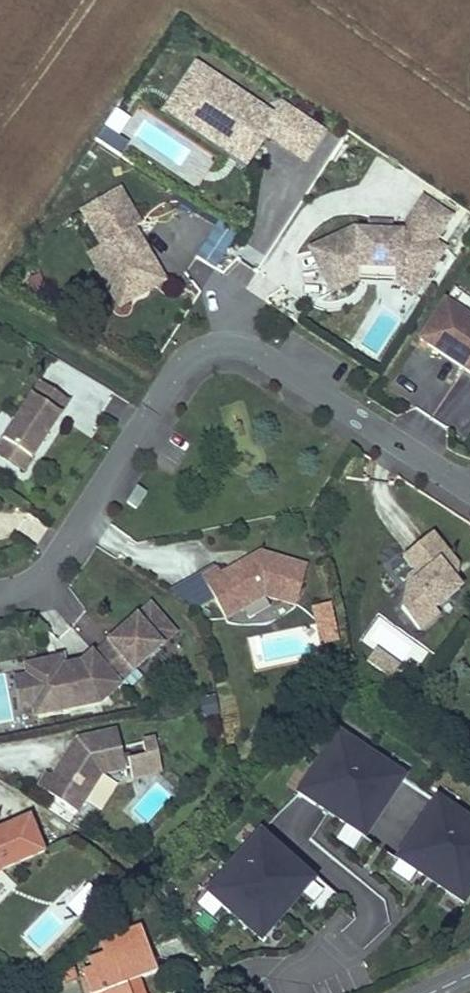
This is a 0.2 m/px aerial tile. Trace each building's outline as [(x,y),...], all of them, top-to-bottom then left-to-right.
[(276,114),(200,62),(165,114),(250,173),(271,142),(309,168),(333,133),(285,101),(276,114)] [(109,131),(121,137),(131,119),(118,113),(109,131)] [(121,184),(76,206),(95,244),(103,262),(119,294),(158,276),(150,260),(141,265),(124,229),(133,225),(139,222),(121,184)] [(351,229),(307,253),(332,302),(363,284),(397,284),(418,300),(452,249),(442,243),(460,218),(424,193),(403,224),(369,223),(368,229),(351,229)] [(95,244),(76,206),(72,226),(103,262),(95,244)] [(209,221),(201,262),(225,267),(234,226),(209,221)] [(260,223),(239,254),(257,265),(277,234),(260,223)] [(150,260),(133,225),(124,229),(141,265),(150,260)] [(469,369),(469,311),(442,292),(415,332),(469,369)] [(0,426),(0,436),(25,453),(61,397),(33,377),(0,426)] [(0,436),(0,453),(17,465),(25,453),(0,436)] [(146,489),(135,483),(125,500),(136,506),(146,489)] [(398,558),(405,566),(427,537),(424,535),(398,558)] [(404,578),(407,582),(435,544),(428,535),(427,537),(405,566),(410,573),(404,578)] [(435,544),(407,582),(415,593),(396,608),(414,630),(435,614),(430,608),(455,589),(443,573),(452,565),(435,544)] [(299,563),(251,548),(251,553),(240,559),(236,555),(212,568),(209,562),(194,569),(215,612),(254,591),(287,601),(299,563)] [(251,553),(251,548),(236,555),(240,559),(251,553)] [(111,674),(113,676),(169,628),(144,600),(89,648),(111,674)] [(247,622),(272,613),(267,600),(243,609),(247,622)] [(318,642),(338,637),(329,600),(309,605),(318,642)] [(89,648),(84,643),(69,655),(51,658),(50,651),(16,657),(25,704),(88,694),(111,674),(89,648)] [(392,673),(395,659),(376,655),(372,669),(392,673)] [(200,700),(204,718),(220,715),(216,696),(200,700)] [(362,832),(404,770),(332,722),(290,784),(362,832)] [(29,781),(52,796),(61,782),(76,792),(91,768),(115,764),(107,725),(66,732),(44,770),(37,766),(29,781)] [(130,777),(162,772),(158,741),(126,746),(130,777)] [(61,782),(52,796),(68,805),(76,792),(61,782)] [(469,887),(469,815),(432,789),(390,852),(462,900),(469,887)] [(34,845),(19,809),(0,817),(0,859),(34,845)] [(313,873),(253,821),(198,884),(258,936),(313,873)] [(344,828),(337,841),(355,851),(362,838),(344,828)] [(83,919),(101,897),(86,884),(67,906),(83,919)] [(59,889),(48,900),(61,912),(71,902),(59,889)] [(141,966),(126,923),(91,937),(96,953),(83,959),(85,964),(70,969),(79,992),(118,992),(112,975),(122,971),(124,975),(141,966)] [(124,975),(122,971),(112,975),(118,992),(130,992),(124,975)]
